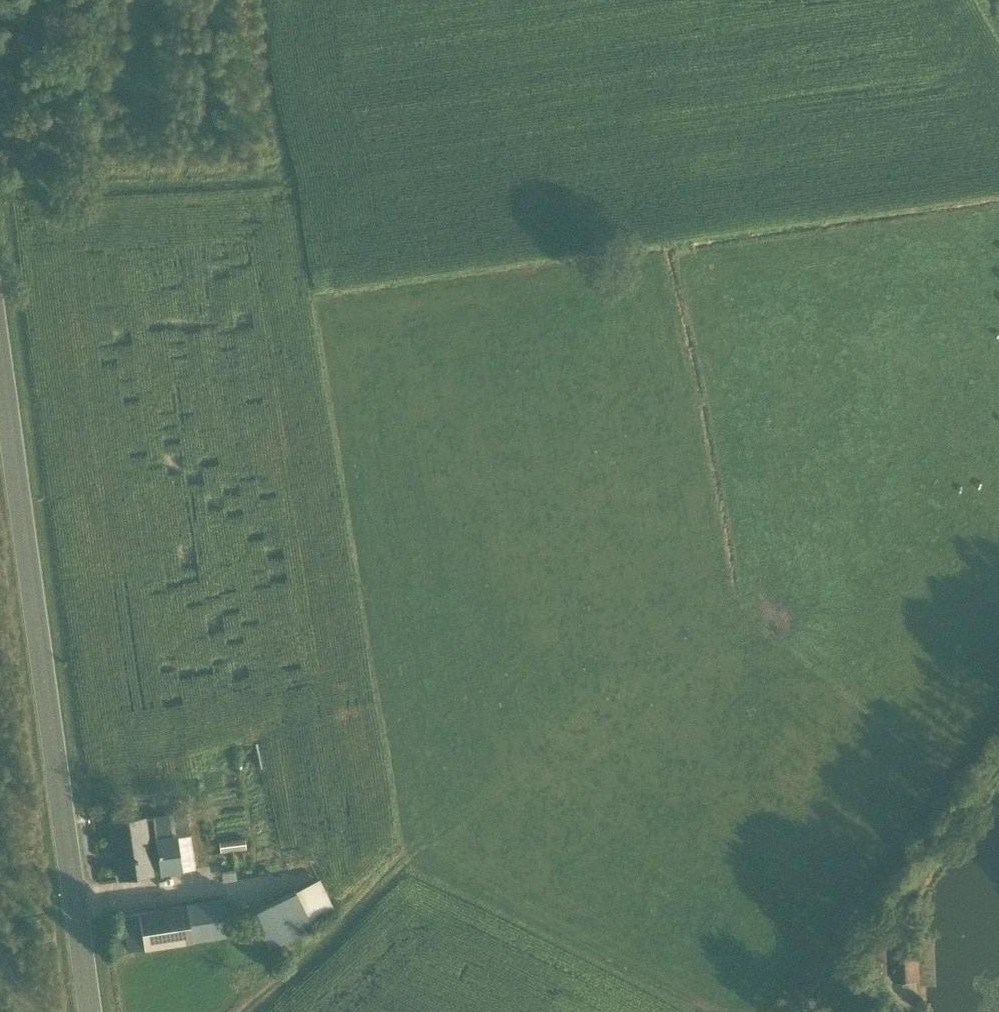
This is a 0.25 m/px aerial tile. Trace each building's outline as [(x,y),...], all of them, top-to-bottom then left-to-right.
[(186,813),(150,818),(158,878),(184,874),(179,835),(189,834),(186,813)] [(147,820),(111,824),(117,879),(154,874),(147,820)] [(242,839),(218,842),(220,853),(244,850),(242,839)] [(291,887),(249,910),(270,949),(337,915),(318,880),(294,893),(291,887)] [(224,899),(119,913),(124,950),(229,936),(224,899)] [(921,982),(916,938),(893,941),(898,984),(921,982)]
